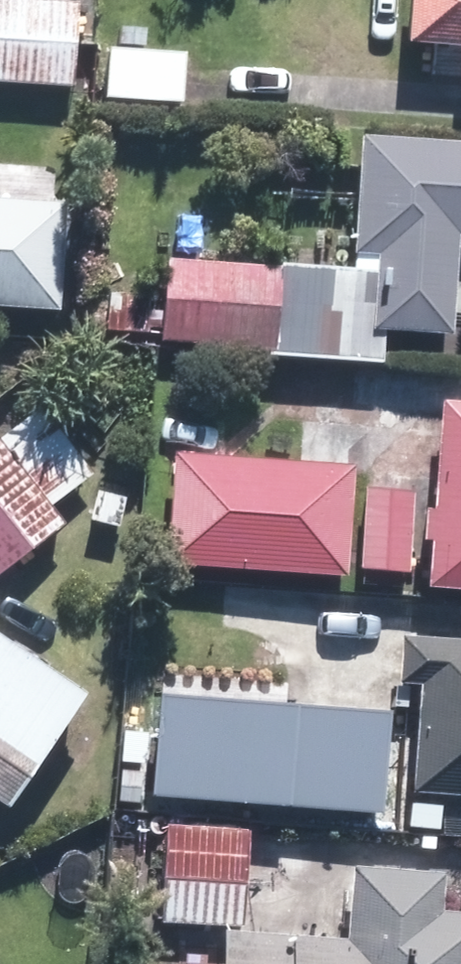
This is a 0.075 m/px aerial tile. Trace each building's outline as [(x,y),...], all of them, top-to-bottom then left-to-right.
[(409,39),(460,43),(460,0),(412,0),(409,39)] [(70,86),(76,7),(0,2),(0,81),(70,86)] [(109,51),(106,96),(180,101),(183,56),(109,51)] [(360,135),(352,250),(376,252),(374,273),(284,266),(278,351),(379,357),(381,327),(446,331),(453,228),(460,228),(460,142),(360,135)] [(57,309),(64,202),(0,198),(0,305),(57,309)] [(443,402),(429,582),(460,585),(460,403),(443,402)] [(59,524),(45,507),(90,472),(42,412),(0,444),(0,570),(59,524)] [(176,450),(167,560),(341,575),(350,465),(176,450)] [(408,492),(368,490),(364,565),(405,567),(408,492)] [(0,637),(0,799),(8,804),(83,692),(0,637)] [(412,789),(460,793),(460,642),(407,637),(403,680),(422,681),(412,789)] [(162,691),(152,791),(380,812),(389,712),(162,691)] [(225,963),(460,963),(460,913),(436,911),(439,876),(352,869),(346,940),(227,931),(225,963)]
